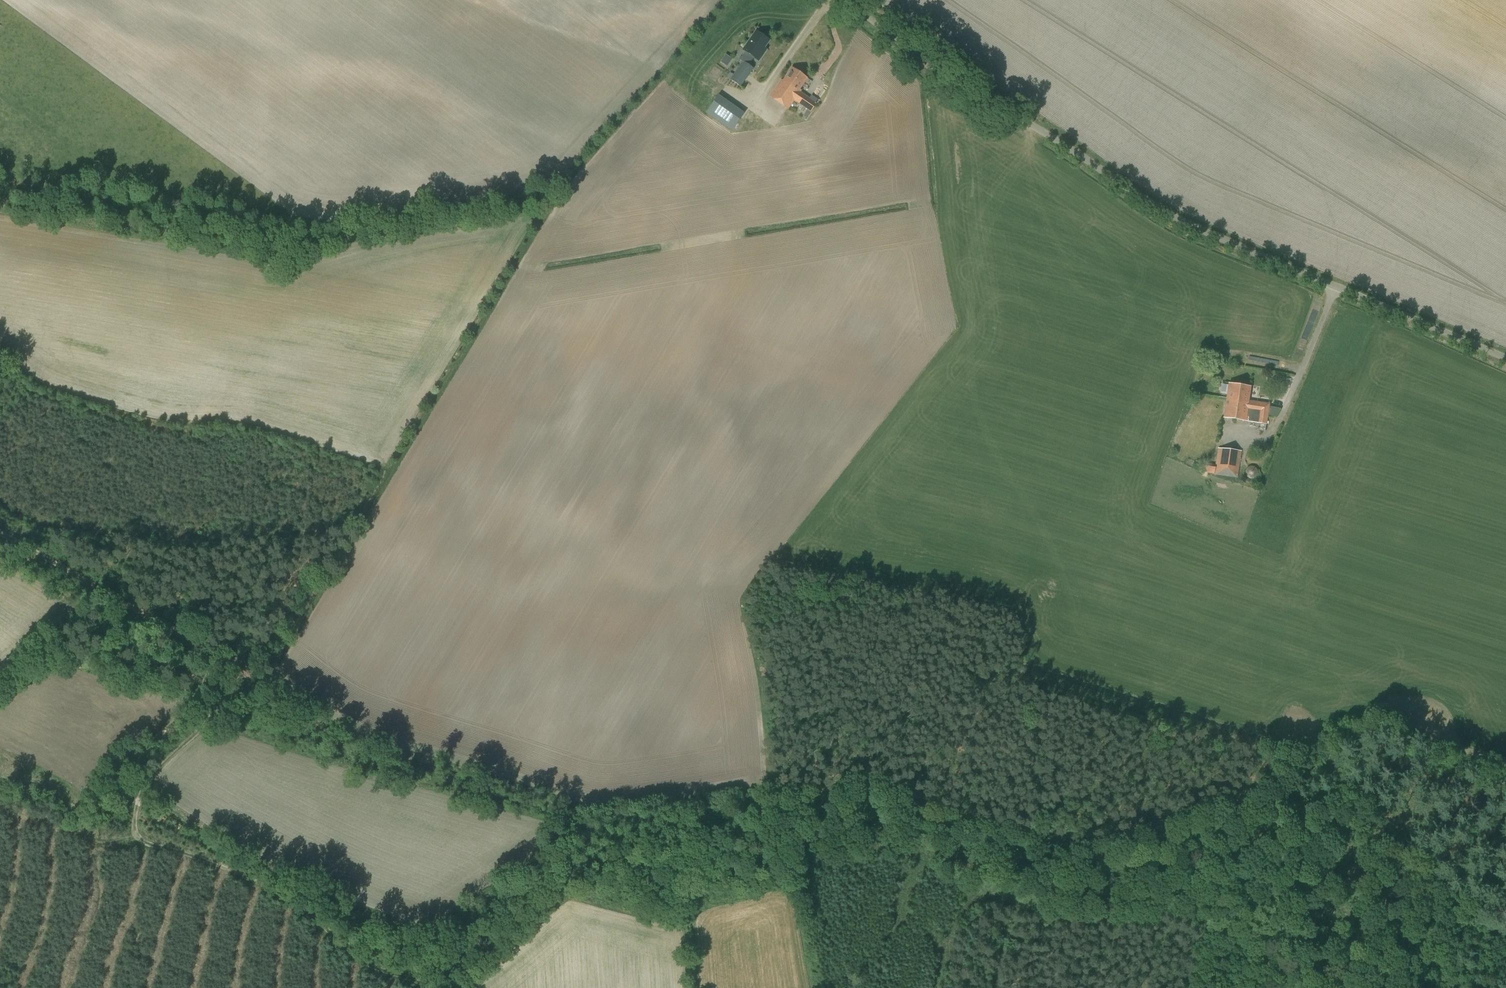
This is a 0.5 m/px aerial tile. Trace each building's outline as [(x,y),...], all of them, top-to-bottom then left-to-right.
[(739,60),(742,62),(730,80),(740,88),(754,69),(748,65),(754,58),(758,61),(766,49),(764,48),(769,40),(756,31),(743,50),(745,52),(739,60)] [(783,80),(781,79),(770,96),(788,108),(794,100),(810,111),(816,103),(800,91),(801,90),(799,89),(807,78),(792,67),(783,80)] [(698,106),(722,124),(734,108),(709,90),(698,106)] [(1228,383),(1226,399),(1231,399),(1231,402),(1248,404),(1246,413),(1267,416),(1269,404),(1248,400),(1250,387),(1228,383)] [(1231,399),(1226,399),(1223,418),(1266,424),(1267,416),(1246,413),(1248,404),(1231,402),(1231,399)] [(1215,465),(1204,463),(1203,472),(1237,478),(1241,451),(1218,448),(1215,465)] [(1253,477),(1258,471),(1250,466),(1246,471),(1253,477)]
